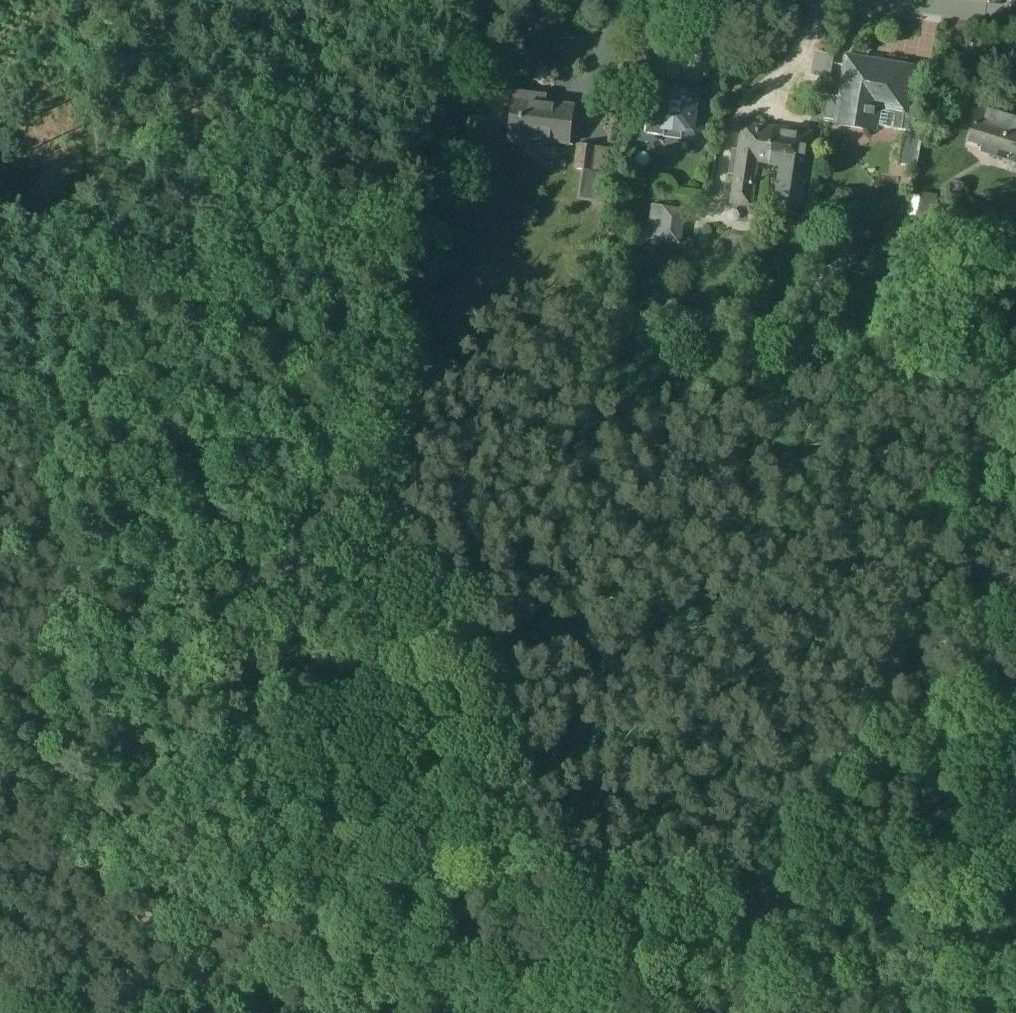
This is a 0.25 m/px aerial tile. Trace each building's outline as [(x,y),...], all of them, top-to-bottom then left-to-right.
[(662,54),(636,50),(628,94),(656,97),(657,89),(658,89),(662,54)] [(833,85),(838,62),(816,58),(812,81),(833,85)] [(913,76),(850,65),(843,105),(839,127),(838,130),(870,136),(872,122),(875,122),(876,116),(873,116),(875,107),(907,112),(913,76)] [(658,89),(657,89),(656,97),(653,121),(652,121),(651,128),(652,128),(651,137),(699,143),(705,95),(658,89)] [(576,114),(534,109),(535,102),(518,100),(511,150),(528,152),(529,147),(572,152),(576,114)] [(839,127),(843,105),(829,103),(826,125),(839,127)] [(983,114),(971,148),(984,152),(983,158),(1002,164),(1004,159),(1015,162),(1015,125),(983,114)] [(744,131),(740,160),(734,159),(731,180),(737,180),(733,210),(752,213),(757,176),(752,175),(753,167),(771,169),(775,136),(744,131)] [(811,141),(775,136),(771,169),(785,171),(779,217),(800,220),(805,188),(810,188),(812,173),(807,172),(811,141)] [(924,139),(907,136),(900,170),(918,174),(924,139)] [(599,154),(581,152),(577,176),(596,178),(599,154)] [(613,156),(599,154),(596,178),(610,180),(613,156)] [(921,197),(920,215),(939,216),(940,198),(921,197)] [(686,217),(655,212),(650,245),(681,250),(686,217)]
